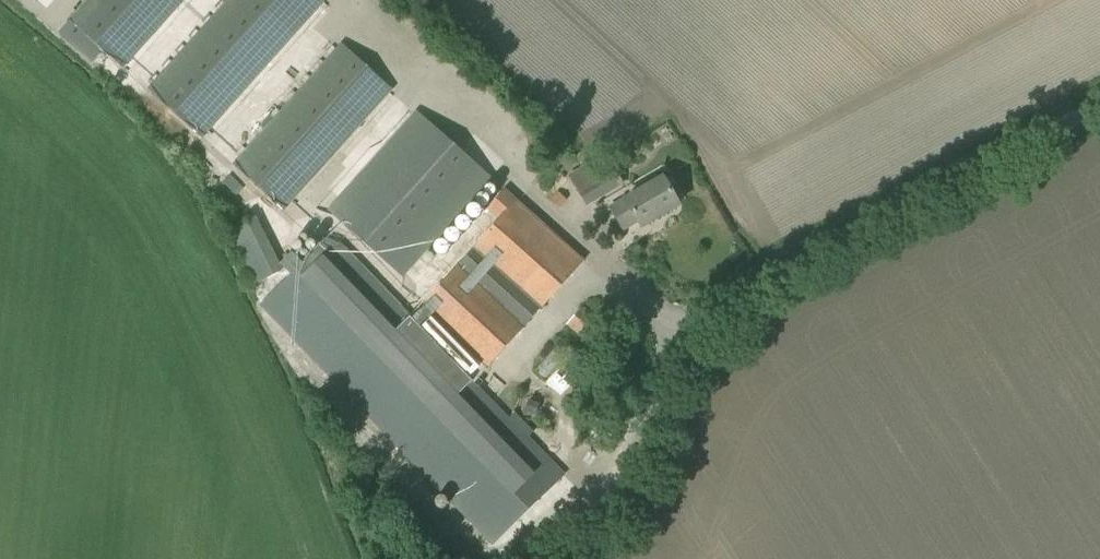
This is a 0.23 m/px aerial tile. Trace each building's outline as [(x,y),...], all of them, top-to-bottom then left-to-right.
[(103,51),(124,69),(186,0),(87,0),(69,20),(58,33),(92,63),(103,51)] [(204,137),(240,96),(246,101),(252,93),(247,88),(267,66),(272,71),(279,63),(274,59),(293,37),(298,41),(305,33),(300,29),(324,3),(321,0),(228,0),(149,88),(204,137)] [(342,44),(234,164),(285,210),(393,89),(342,44)] [(492,178),(417,110),(327,210),(403,278),(492,178)] [(567,175),(587,207),(624,184),(614,167),(601,174),(592,160),(567,175)] [(680,206),(663,177),(610,207),(624,231),(638,223),(641,228),(680,206)] [(504,190),(486,210),(498,220),(419,309),(486,369),(584,261),(504,190)] [(230,229),(256,284),(282,271),(256,217),(230,229)] [(344,247),(328,239),(303,262),(292,252),(280,264),(291,275),(259,305),(493,546),(566,475),(530,438),(535,433),(515,412),(510,417),(344,247)] [(569,325),(587,341),(600,327),(582,310),(569,325)]
